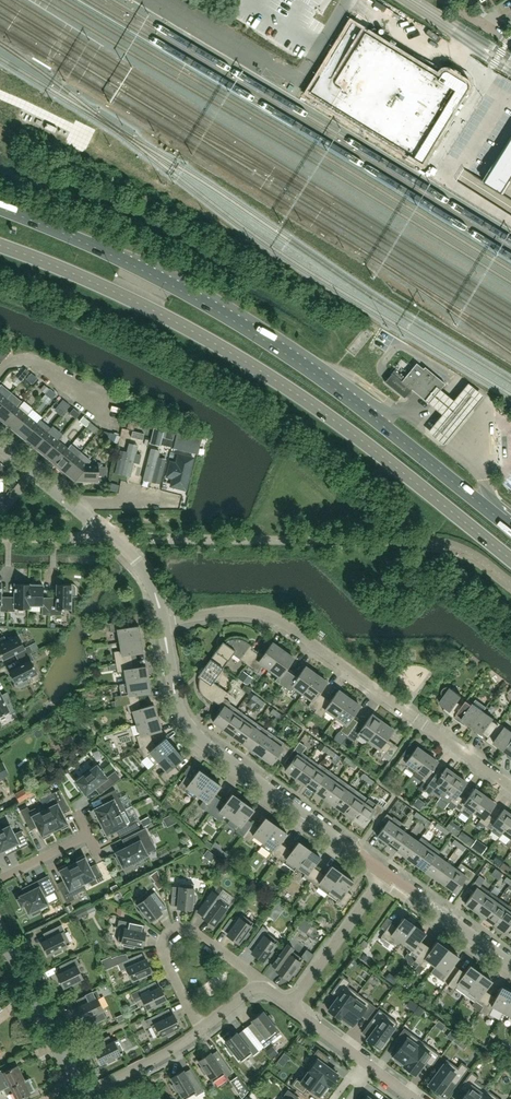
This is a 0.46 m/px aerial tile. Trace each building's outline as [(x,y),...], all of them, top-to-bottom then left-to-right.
[(233,12),(244,17),(251,2),(247,0),(238,0),(233,12)] [(440,72),(438,77),(364,31),(344,64),(331,56),(308,93),(371,132),(380,118),(421,144),(413,157),(421,162),(467,89),(467,88),(467,87),(467,86),(467,85),(467,84),(466,84),(466,83),(465,83),(465,82),(446,71),(445,71),(445,70),(444,70),(443,70),(443,71),(442,71),(441,71),(441,72),(440,72)] [(510,89),(510,87),(500,81),(496,87),(509,93),(510,89)] [(57,129),(47,124),(44,129),(55,134),(57,129)] [(457,181),(510,215),(510,140),(485,182),(465,168),(464,170),(491,187),(485,197),(457,180),(457,181)] [(438,388),(442,383),(423,368),(416,363),(404,378),(394,370),(392,374),(385,382),(404,398),(412,389),(427,402),(438,388)] [(29,372),(26,369),(18,378),(21,381),(29,372)] [(26,379),(32,384),(37,378),(31,373),(26,379)] [(4,380),(7,389),(17,386),(15,377),(4,380)] [(438,388),(427,402),(442,414),(427,431),(443,444),(483,396),(468,383),(453,400),(438,388)] [(7,399),(12,393),(1,384),(0,386),(0,407),(7,399)] [(44,385),(40,390),(44,394),(49,388),(44,385)] [(57,394),(49,388),(46,393),(53,399),(57,394)] [(0,407),(0,418),(5,422),(17,407),(15,405),(7,399),(0,407)] [(59,405),(65,410),(70,405),(63,399),(59,405)] [(15,430),(27,415),(17,407),(5,422),(15,430)] [(74,408),(70,413),(76,418),(80,413),(74,408)] [(25,439),(37,424),(27,415),(15,430),(25,439)] [(83,416),(79,421),(86,426),(90,422),(83,416)] [(96,427),(91,422),(87,427),(92,432),(96,427)] [(35,447),(47,432),(37,424),(25,439),(35,447)] [(150,443),(159,445),(160,444),(161,438),(163,430),(154,428),(152,436),(150,443)] [(101,435),(106,439),(109,434),(104,431),(101,435)] [(143,440),(144,434),(133,431),(131,437),(143,440)] [(45,455),(58,440),(47,432),(35,447),(45,455)] [(114,434),(111,441),(117,443),(120,436),(114,434)] [(171,447),(173,441),(161,438),(160,444),(171,447)] [(115,476),(131,479),(133,465),(142,466),(145,441),(135,439),(134,446),(127,445),(125,455),(118,454),(115,476)] [(55,464),(68,449),(58,440),(45,455),(55,464)] [(194,453),(195,446),(184,443),(183,444),(182,450),(194,453)] [(65,472),(78,457),(80,454),(82,452),(73,445),(71,444),(71,445),(68,449),(55,464),(65,472)] [(91,460),(82,452),(80,454),(78,457),(65,472),(76,480),(88,465),(91,460)] [(99,467),(99,465),(88,465),(76,480),(98,481),(98,480),(107,480),(107,467),(99,467)] [(165,492),(180,493),(181,474),(166,474),(165,492)] [(29,609),(29,605),(29,584),(15,584),(15,597),(8,597),(7,611),(15,611),(15,608),(29,609)] [(43,597),(43,585),(40,585),(40,584),(29,584),(29,605),(42,605),(42,615),(49,615),(50,597),(43,597)] [(71,609),(71,597),(77,597),(77,596),(75,596),(75,589),(75,588),(75,587),(74,586),(73,585),(72,585),(71,585),(57,584),(56,598),(50,597),(49,615),(62,615),(62,609),(71,609)] [(142,638),(141,629),(139,629),(138,625),(127,627),(126,620),(109,623),(110,632),(118,631),(120,642),(142,638)] [(18,635),(7,641),(4,635),(3,636),(4,637),(0,639),(0,654),(3,659),(14,653),(18,659),(33,652),(29,645),(24,647),(18,635)] [(143,652),(142,649),(144,648),(142,638),(120,642),(121,650),(114,652),(116,664),(133,661),(131,654),(143,652)] [(251,649),(253,647),(247,642),(245,641),(244,641),(242,640),(239,639),(237,639),(236,639),(234,639),(231,640),(230,641),(228,641),(226,642),(225,644),(223,642),(210,659),(223,668),(233,654),(247,665),(256,653),(251,649)] [(269,669),(284,650),(276,644),(275,645),(272,643),(262,657),(256,653),(247,665),(257,672),(263,664),(269,669)] [(286,670),(294,659),(291,657),(292,655),(284,650),(269,669),(276,674),(273,679),(283,686),(292,674),(286,670)] [(37,673),(31,661),(34,660),(31,653),(33,652),(18,659),(21,665),(9,671),(15,684),(16,684),(16,685),(17,686),(18,686),(18,687),(19,687),(20,687),(21,687),(27,683),(28,685),(29,684),(26,679),(37,673)] [(213,682),(223,668),(210,659),(198,676),(200,678),(199,680),(199,681),(199,683),(199,684),(199,686),(199,688),(199,689),(200,691),(200,692),(201,693),(201,694),(202,695),(204,697),(204,698),(205,699),(212,703),(214,701),(219,704),(224,697),(224,698),(227,692),(213,682)] [(145,666),(134,668),(133,661),(116,664),(117,673),(124,671),(126,683),(149,679),(147,669),(146,669),(145,666)] [(302,694),(317,674),(309,668),(308,669),(305,667),(297,678),(292,674),(283,686),(293,693),(295,690),(302,694)] [(243,671),(238,678),(248,685),(253,678),(243,671)] [(319,694),(327,683),(324,681),(325,679),(317,674),(302,694),(311,701),(309,704),(316,710),(325,698),(319,694)] [(150,692),(149,689),(151,689),(149,679),(126,683),(119,684),(121,695),(115,696),(116,706),(123,705),(126,705),(126,704),(139,701),(138,695),(150,692)] [(242,689),(248,694),(252,689),(245,685),(242,689)] [(462,696),(451,688),(450,688),(449,687),(448,687),(447,687),(446,687),(445,688),(444,688),(443,689),(442,690),(442,691),(442,692),(442,693),(442,694),(442,696),(443,696),(444,697),(440,703),(445,707),(443,710),(454,718),(463,706),(457,702),(462,696)] [(337,715),(350,697),(342,692),(341,693),(338,691),(330,702),(325,698),(316,710),(314,712),(321,718),(328,709),(337,715)] [(10,698),(4,701),(0,693),(0,716),(8,712),(10,714),(16,711),(10,698)] [(223,729),(237,709),(229,704),(230,702),(224,698),(224,697),(219,704),(223,707),(213,721),(223,729)] [(352,717),(360,707),(357,705),(358,703),(350,697),(337,715),(346,722),(340,731),(347,736),(358,721),(352,717)] [(472,727),(483,711),(487,707),(476,700),(473,704),(467,700),(463,706),(454,718),(465,726),(467,723),(472,727)] [(158,717),(155,707),(154,708),(153,704),(142,708),(139,701),(126,704),(126,705),(129,714),(133,713),(136,724),(158,717)] [(233,736),(247,716),(237,709),(223,729),(233,736)] [(486,741),(499,723),(483,711),(472,727),(477,730),(475,733),(486,741)] [(370,739),(383,721),(375,715),(374,717),(371,715),(364,725),(358,721),(347,736),(354,741),(361,733),(370,739)] [(242,743),(256,723),(247,716),(233,736),(242,743)] [(150,734),(161,730),(160,727),(161,726),(158,717),(136,724),(140,735),(136,736),(140,747),(152,740),(150,734)] [(393,730),(391,728),(391,727),(383,721),(370,739),(379,746),(373,755),(380,760),(383,757),(388,761),(391,757),(385,753),(393,743),(387,739),(393,730)] [(252,750),(266,730),(256,723),(242,743),(252,750)] [(510,741),(510,731),(499,723),(486,741),(497,749),(499,746),(504,750),(510,741)] [(133,727),(106,735),(108,740),(112,739),(116,754),(122,752),(120,745),(130,741),(128,735),(135,733),(133,727)] [(261,757),(275,737),(266,730),(252,750),(261,757)] [(272,764),(281,752),(285,755),(290,748),(283,743),(284,743),(275,737),(261,757),(272,764)] [(158,762),(175,747),(169,739),(168,740),(165,738),(156,745),(152,740),(140,747),(137,749),(145,758),(147,756),(155,765),(158,762)] [(306,747),(299,742),(284,763),(288,766),(285,770),(296,777),(310,758),(302,752),(306,747)] [(174,766),(183,758),(181,755),(182,754),(175,747),(158,762),(166,771),(160,775),(166,782),(179,771),(174,766)] [(413,774),(427,755),(416,747),(408,759),(402,755),(394,767),(402,772),(405,768),(412,774),(413,774)] [(433,777),(428,774),(437,762),(427,755),(413,774),(412,774),(412,775),(420,781),(421,780),(427,784),(433,777)] [(305,784),(320,764),(319,763),(318,764),(310,758),(296,777),(305,784)] [(315,791),(330,771),(320,764),(305,784),(315,791)] [(107,778),(97,765),(90,771),(88,769),(82,774),(83,776),(75,782),(78,785),(76,787),(81,793),(83,791),(85,795),(100,783),(105,790),(120,778),(115,772),(107,778)] [(445,768),(442,772),(438,769),(433,777),(427,784),(424,790),(430,794),(433,790),(441,796),(456,775),(445,768)] [(195,798),(197,795),(210,776),(202,771),(201,772),(199,770),(192,779),(186,775),(178,786),(195,798)] [(325,798),(339,778),(330,771),(315,791),(325,798)] [(461,798),(457,795),(466,783),(456,775),(441,796),(449,802),(446,806),(452,811),(454,808),(456,805),(461,798)] [(219,799),(214,795),(221,785),(218,783),(219,782),(210,776),(197,795),(204,800),(199,806),(209,813),(219,799)] [(19,801),(48,784),(44,777),(15,795),(19,801)] [(334,805),(349,785),(339,778),(325,798),(334,805)] [(344,812),(358,792),(349,785),(334,805),(344,812)] [(474,811),(485,796),(474,789),(465,801),(461,798),(456,805),(454,808),(461,812),(469,818),(474,811)] [(69,826),(61,810),(68,806),(59,790),(52,793),(54,798),(42,804),(45,810),(55,830),(60,827),(61,830),(69,826)] [(125,809),(115,790),(99,798),(103,804),(91,811),(95,818),(97,817),(100,822),(125,809)] [(353,819),(368,799),(358,792),(344,812),(353,819)] [(230,819),(244,800),(236,794),(235,796),(232,794),(225,803),(219,799),(209,813),(220,821),(224,815),(230,819)] [(486,816),(495,804),(485,796),(474,811),(482,817),(479,821),(484,825),(485,826),(490,819),(486,816)] [(376,817),(384,807),(377,803),(376,804),(368,799),(353,819),(364,826),(372,814),(376,817)] [(252,823),(247,819),(254,809),(251,807),(252,806),(244,800),(230,819),(239,826),(235,832),(242,837),(252,823)] [(165,801),(162,805),(168,809),(171,805),(165,801)] [(55,830),(45,810),(38,813),(35,808),(29,811),(28,807),(20,810),(28,826),(35,823),(43,839),(51,835),(49,832),(55,830)] [(139,827),(135,820),(131,822),(125,809),(100,822),(103,827),(100,829),(104,836),(116,830),(119,837),(139,827)] [(510,821),(510,815),(503,810),(494,822),(490,819),(485,826),(491,830),(490,831),(499,838),(510,821)] [(387,843),(398,828),(402,823),(394,817),(393,818),(387,814),(382,821),(386,824),(377,836),(387,843)] [(170,815),(163,818),(167,827),(177,822),(170,815)] [(149,816),(143,819),(146,825),(152,822),(149,816)] [(263,843),(277,824),(269,818),(268,820),(265,817),(258,827),(252,823),(242,837),(250,842),(254,836),(263,843)] [(499,838),(498,839),(506,845),(510,849),(510,821),(499,838)] [(278,858),(286,847),(280,843),(287,833),(284,831),(285,830),(277,824),(263,843),(261,846),(278,858)] [(21,831),(14,835),(9,826),(1,830),(0,828),(0,852),(10,846),(13,851),(27,844),(21,831)] [(397,850),(408,835),(398,828),(387,843),(397,850)] [(147,855),(140,840),(149,836),(145,829),(122,840),(126,847),(115,852),(117,856),(115,857),(119,864),(121,863),(123,867),(132,863),(133,865),(140,861),(139,859),(147,855)] [(407,857),(417,842),(408,835),(397,850),(407,857)] [(470,836),(465,842),(470,846),(475,839),(470,836)] [(416,864),(430,844),(421,837),(417,842),(407,857),(416,864)] [(294,870),(296,867),(310,848),(302,842),(301,843),(298,841),(291,851),(286,847),(278,858),(294,870)] [(426,871),(437,856),(440,851),(430,844),(416,864),(426,871)] [(311,882),(319,871),(313,867),(320,857),(317,855),(318,854),(310,848),(296,867),(306,874),(303,877),(311,882)] [(104,879),(98,867),(96,864),(90,867),(83,855),(76,858),(77,861),(72,864),(82,884),(89,881),(91,886),(104,879)] [(435,878),(446,863),(437,856),(426,871),(435,878)] [(445,885),(456,870),(446,863),(435,878),(445,885)] [(468,883),(475,873),(461,863),(456,870),(445,885),(455,892),(464,880),(468,883)] [(82,884),(72,864),(67,866),(65,864),(58,868),(64,880),(57,883),(67,903),(75,899),(73,895),(85,889),(82,884)] [(327,894),(343,872),(335,866),(334,867),(331,865),(324,875),(319,871),(311,882),(327,894)] [(160,878),(158,869),(150,875),(155,882),(153,883),(158,889),(162,886),(160,878)] [(352,895),(346,891),(353,881),(350,879),(351,878),(343,872),(327,894),(337,901),(335,903),(342,909),(352,895)] [(476,911),(489,892),(480,885),(484,879),(479,875),(470,888),(474,891),(465,903),(476,911)] [(47,903),(43,896),(55,890),(48,876),(29,886),(29,885),(22,889),(24,894),(20,896),(21,898),(18,899),(21,906),(24,905),(29,913),(31,912),(33,916),(41,912),(39,908),(47,903)] [(193,895),(194,884),(180,883),(179,887),(172,886),(171,905),(184,907),(183,908),(192,909),(192,902),(195,902),(196,895),(193,895)] [(224,916),(222,914),(229,904),(212,891),(198,911),(208,919),(207,920),(214,925),(218,920),(220,921),(224,916)] [(156,915),(166,907),(154,892),(149,896),(146,892),(135,901),(142,910),(139,912),(144,917),(146,915),(150,921),(157,916),(156,915)] [(485,918),(499,898),(489,892),(476,911),(485,918)] [(495,925),(509,905),(499,898),(485,918),(495,925)] [(72,903),(64,906),(68,913),(75,909),(72,903)] [(510,922),(510,907),(509,905),(495,925),(504,932),(510,922)] [(80,909),(75,911),(78,918),(83,916),(80,909)] [(73,912),(68,914),(72,921),(77,919),(73,912)] [(247,932),(253,923),(242,914),(236,922),(231,918),(222,929),(233,937),(232,938),(238,943),(243,937),(245,939),(249,933),(247,932)] [(398,925),(392,921),(381,937),(391,944),(393,941),(396,944),(397,944),(398,944),(399,943),(400,942),(402,943),(415,924),(407,918),(406,919),(403,917),(398,925)] [(133,947),(134,944),(142,946),(144,938),(142,938),(145,925),(119,920),(117,927),(120,928),(118,941),(124,942),(124,945),(133,947),(134,947),(133,947)] [(70,944),(64,931),(65,931),(62,924),(43,933),(46,940),(41,942),(48,955),(54,952),(55,954),(61,951),(60,949),(70,944)] [(418,943),(425,933),(422,931),(423,930),(415,924),(402,943),(408,947),(406,951),(408,952),(405,956),(408,964),(410,965),(416,958),(424,947),(418,943)] [(299,953),(313,945),(306,933),(309,931),(305,925),(288,936),(299,953)] [(271,950),(278,941),(266,932),(268,930),(263,926),(247,947),(257,955),(256,956),(263,961),(267,955),(269,957),(273,951),(271,950)] [(363,949),(368,943),(364,940),(359,946),(363,949)] [(435,966),(448,948),(440,942),(439,943),(437,941),(430,951),(424,947),(416,958),(410,965),(409,966),(420,974),(428,962),(435,966)] [(296,968),(303,959),(292,951),(293,948),(287,944),(272,965),(282,973),(281,974),(288,979),(292,973),(294,975),(298,969),(296,968)] [(457,971),(452,967),(459,957),(456,955),(457,954),(448,948),(435,966),(442,971),(437,977),(447,984),(457,971)] [(147,965),(142,953),(117,964),(120,970),(127,968),(132,980),(139,977),(140,980),(146,977),(145,975),(152,972),(148,964),(147,965)] [(82,978),(76,966),(80,964),(76,957),(59,966),(62,972),(57,974),(64,987),(70,984),(71,987),(77,984),(76,981),(82,978)] [(353,959),(348,966),(349,967),(352,970),(358,963),(355,960),(353,959)] [(456,988),(465,995),(468,990),(482,972),(473,966),(473,967),(470,965),(463,975),(457,971),(447,984),(454,990),(456,988)] [(468,990),(465,995),(474,1002),(471,1005),(479,1011),(480,1011),(490,994),(485,990),(492,981),(489,979),(490,978),(482,972),(468,990)] [(339,1018),(358,994),(347,986),(350,982),(343,977),(331,992),(337,997),(328,1010),(339,1018)] [(161,993),(155,981),(131,993),(136,1002),(142,999),(147,1009),(154,1006),(155,1008),(161,1005),(160,1003),(166,999),(162,992),(161,993)] [(405,992),(408,987),(400,983),(398,989),(405,992)] [(490,994),(480,1011),(488,1015),(489,1014),(499,1020),(503,1012),(510,997),(510,990),(505,987),(504,988),(501,987),(496,997),(490,994)] [(106,1018),(102,1010),(103,1010),(97,998),(100,996),(97,990),(93,992),(92,991),(85,994),(85,995),(76,1000),(79,1006),(74,1008),(80,1021),(87,1018),(90,1026),(106,1018)] [(358,994),(339,1018),(340,1019),(341,1017),(343,1018),(341,1020),(349,1026),(351,1024),(352,1025),(360,1014),(367,1019),(375,1007),(357,994),(358,994)] [(179,1027),(176,1019),(174,1020),(169,1009),(145,1020),(148,1027),(151,1026),(157,1038),(167,1033),(168,1035),(174,1032),(173,1030),(179,1027)] [(382,1047),(388,1039),(386,1038),(397,1023),(379,1010),(370,1021),(377,1026),(367,1039),(379,1048),(380,1046),(382,1047)] [(280,1034),(271,1023),(274,1021),(269,1016),(267,1017),(263,1012),(256,1017),(257,1018),(245,1028),(262,1048),(270,1042),(280,1034)] [(439,1020),(434,1025),(440,1029),(444,1024),(439,1020)] [(262,1048),(245,1028),(233,1038),(232,1037),(225,1042),(229,1047),(227,1049),(231,1054),(234,1053),(240,1062),(251,1053),(253,1055),(259,1051),(262,1048)] [(403,1066),(422,1042),(421,1042),(404,1029),(395,1040),(402,1045),(393,1056),(395,1057),(393,1059),(401,1065),(403,1063),(404,1064),(403,1066)] [(457,1035),(453,1041),(459,1045),(463,1039),(457,1035)] [(124,1052),(117,1039),(112,1042),(109,1036),(96,1042),(99,1048),(95,1050),(101,1063),(107,1060),(108,1062),(115,1059),(113,1057),(124,1052)] [(422,1042),(403,1066),(415,1075),(424,1062),(431,1066),(439,1055),(422,1042)] [(270,1047),(265,1051),(271,1058),(276,1054),(270,1047)] [(232,1072),(217,1050),(206,1058),(205,1056),(198,1061),(202,1067),(200,1068),(204,1074),(206,1072),(213,1082),(224,1074),(226,1076),(232,1072)] [(307,1069),(329,1085),(337,1074),(325,1064),(329,1058),(318,1050),(313,1056),(315,1058),(307,1069)] [(457,1068),(446,1060),(436,1074),(434,1073),(428,1081),(430,1082),(428,1084),(440,1093),(449,1080),(456,1085),(468,1068),(461,1063),(457,1068)] [(2,1069),(0,1070),(0,1091),(4,1089),(24,1079),(17,1065),(3,1072),(2,1069)] [(190,1069),(179,1075),(178,1074),(171,1078),(174,1084),(172,1085),(176,1091),(178,1090),(183,1098),(185,1098),(196,1093),(197,1095),(203,1091),(190,1069)] [(329,1086),(329,1085),(307,1069),(306,1069),(309,1071),(301,1081),(297,1078),(292,1085),(303,1093),(308,1087),(319,1096),(320,1094),(322,1096),(328,1087),(326,1086),(327,1085),(329,1086)] [(486,1089),(485,1089),(475,1081),(478,1077),(471,1072),(459,1088),(466,1092),(461,1098),(478,1098),(486,1089)] [(24,1079),(4,1089),(7,1095),(13,1092),(16,1098),(17,1098),(34,1091),(28,1077),(24,1079)] [(239,1092),(247,1086),(243,1080),(235,1087),(239,1092)] [(478,1098),(499,1098),(486,1089),(478,1098)] [(299,1098),(288,1090),(283,1097),(285,1098),(299,1098)]
